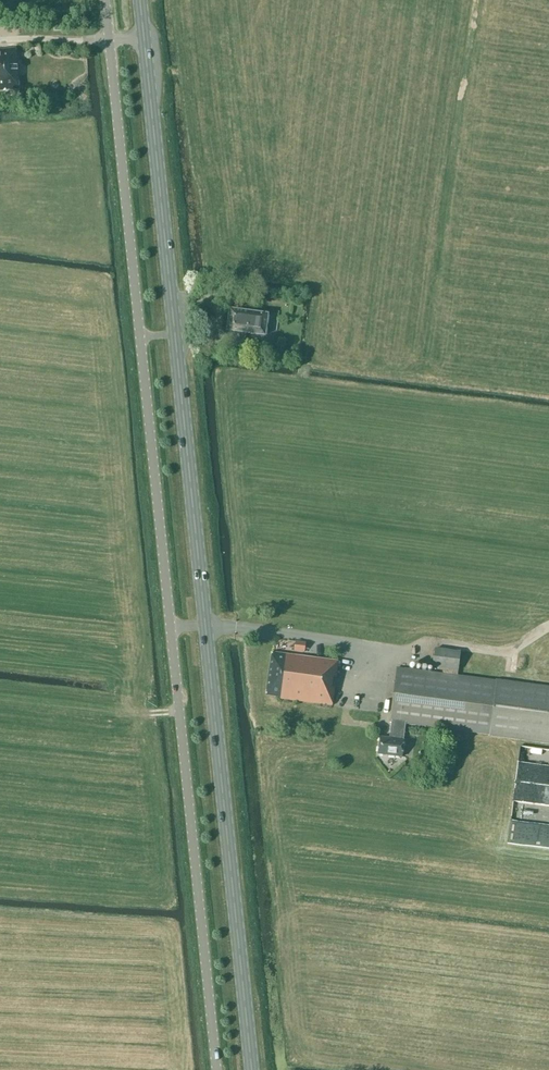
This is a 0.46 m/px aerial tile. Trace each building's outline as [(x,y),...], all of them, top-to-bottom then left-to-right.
[(18,90),(15,49),(0,50),(0,91),(18,90)] [(226,350),(243,352),(245,333),(264,336),(267,314),(230,309),(227,331),(231,331),(231,338),(228,337),(226,350)] [(294,651),(305,653),(306,643),(296,641),(294,651)] [(405,724),(490,735),(489,736),(548,744),(548,687),(497,680),(496,681),(457,676),(460,652),(435,649),(433,667),(443,669),(442,674),(397,668),(390,722),(391,722),(389,738),(380,737),(378,754),(401,757),(404,740),(403,740),(405,724)] [(337,672),(335,671),(336,661),(272,652),(266,695),(280,697),(280,699),(331,706),(333,694),(334,695),(337,672)] [(391,763),(387,756),(380,760),(384,767),(391,763)] [(548,783),(548,761),(514,757),(512,779),(548,783)] [(514,813),(548,820),(548,804),(517,797),(514,813)]
